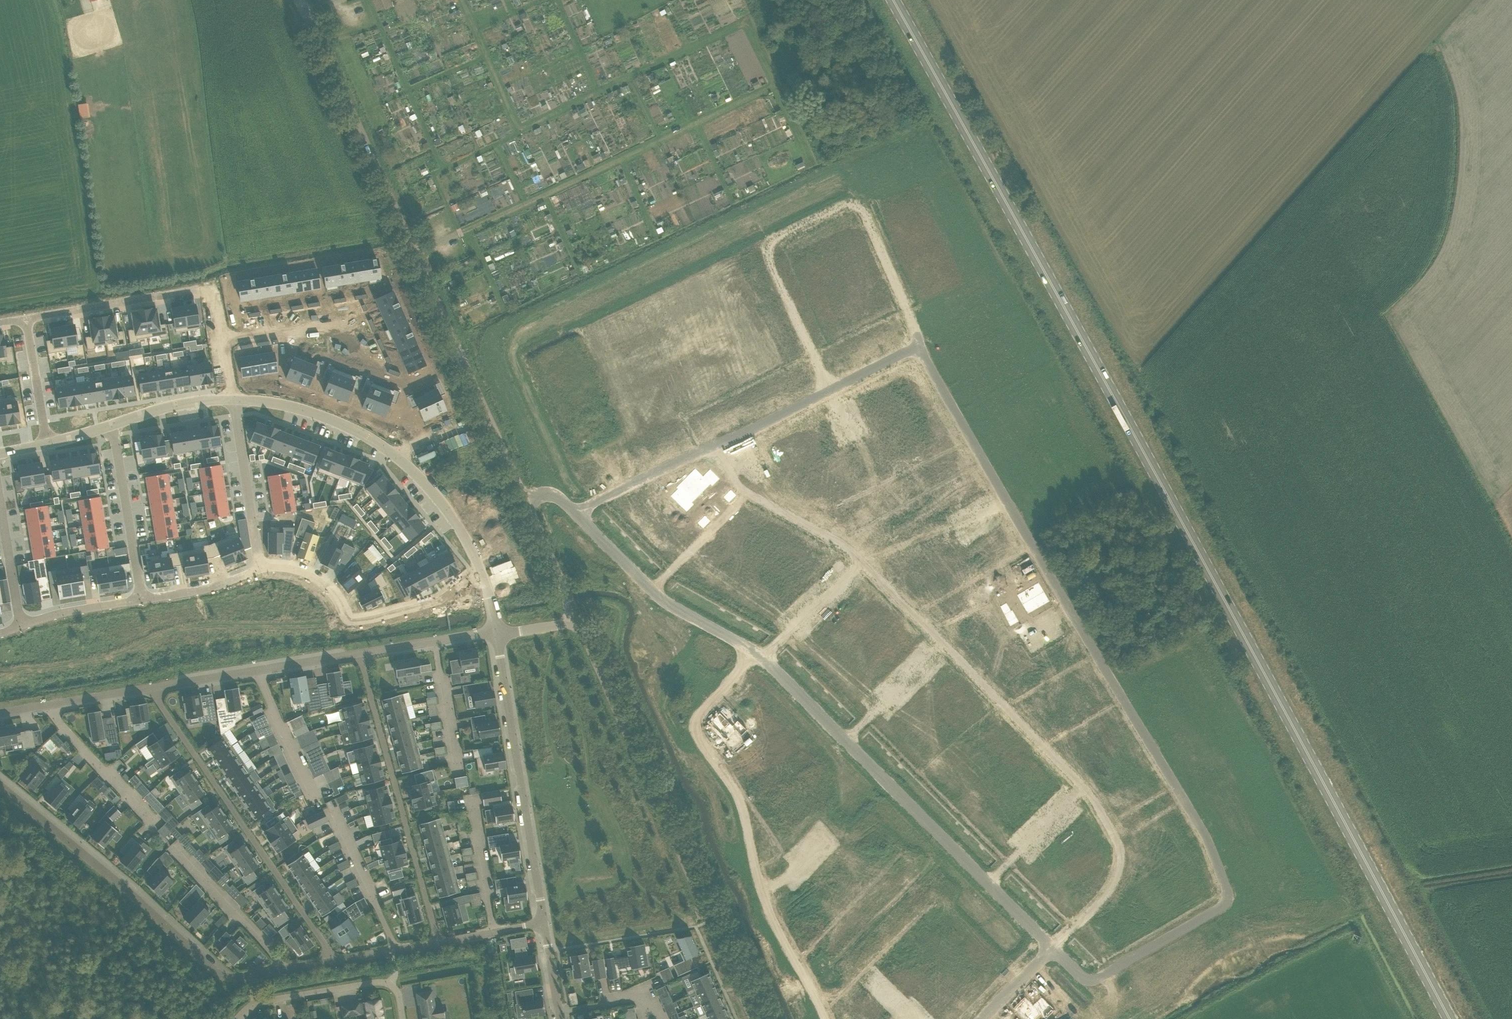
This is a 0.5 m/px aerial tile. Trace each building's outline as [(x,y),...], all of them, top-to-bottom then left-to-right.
[(88,102),(78,104),(80,118),(90,116),(88,102)] [(377,259),(366,261),(369,279),(368,280),(369,284),(381,282),(377,259)] [(366,261),(355,263),(358,281),(368,280),(369,279),(366,261)] [(355,263),(344,265),(347,283),(358,281),(355,263)] [(344,265),(334,266),(337,285),(347,283),(344,265)] [(334,266),(322,268),(326,291),(338,289),(337,285),(334,266)] [(317,269),(308,271),(311,289),(320,288),(317,269)] [(308,271),(299,272),(303,290),(311,289),(308,271)] [(299,272),(291,273),(294,292),(295,292),(303,290),(299,272)] [(291,273),(280,275),(284,296),(295,294),(295,292),(294,292),(291,273)] [(280,275),(270,277),(273,298),(284,296),(280,275)] [(270,277),(259,279),(262,297),(262,300),(273,298),(270,277)] [(259,279),(248,281),(251,299),(262,297),(259,279)] [(248,281),(237,282),(240,301),(251,299),(248,281)] [(392,292),(375,299),(380,310),(397,302),(392,292)] [(397,302),(380,310),(384,320),(401,312),(397,302)] [(195,305),(183,307),(187,331),(199,329),(195,305)] [(183,307),(172,309),(175,333),(187,331),(183,307)] [(151,309),(144,311),(148,338),(159,336),(160,338),(167,337),(165,324),(158,325),(156,310),(151,310),(151,309)] [(134,329),(127,330),(130,343),(137,342),(136,340),(148,338),(144,311),(136,312),(137,313),(131,314),(134,329)] [(384,320),(379,322),(383,332),(384,331),(389,329),(389,330),(406,322),(401,312),(384,320)] [(108,316),(101,318),(106,345),(117,343),(118,345),(125,344),(123,331),(116,332),(114,317),(109,317),(108,316)] [(92,336),(85,337),(87,350),(94,349),(94,347),(106,345),(101,318),(94,319),(94,320),(89,321),(92,336)] [(389,329),(384,331),(389,342),(393,340),(393,339),(410,332),(406,322),(389,330),(389,329)] [(74,325),(62,327),(66,348),(77,346),(74,325)] [(52,340),(46,341),(48,354),(67,351),(66,348),(62,327),(50,329),(52,340)] [(410,332),(393,339),(393,340),(398,349),(415,342),(410,332)] [(0,335),(0,362),(6,361),(7,364),(14,363),(11,347),(5,348),(3,335),(0,335)] [(415,342),(398,349),(401,357),(418,349),(415,342)] [(418,349),(401,357),(405,365),(422,357),(418,349)] [(273,353),(265,354),(268,373),(277,371),(273,353)] [(265,354),(256,356),(259,374),(268,373),(265,354)] [(256,356),(248,357),(251,375),(259,374),(256,356)] [(294,356),(286,379),(297,383),(304,363),(305,363),(306,361),(305,360),(294,356)] [(144,357),(133,359),(134,365),(145,364),(145,362),(144,357)] [(248,357),(239,358),(242,377),(251,375),(248,357)] [(422,357),(405,365),(408,373),(425,365),(422,357)] [(304,363),(297,383),(308,388),(313,373),(319,375),(324,363),(317,361),(315,367),(305,363),(304,363)] [(209,363),(198,365),(202,384),(212,382),(209,363)] [(198,365),(188,366),(191,384),(191,385),(201,384),(202,384),(198,365)] [(328,365),(323,377),(329,379),(324,393),(335,397),(344,372),(334,369),(334,367),(328,365)] [(188,366),(180,368),(183,386),(191,384),(188,366)] [(180,368),(172,369),(175,387),(183,386),(180,368)] [(172,369),(163,371),(166,388),(175,387),(172,369)] [(163,371),(155,372),(158,390),(166,388),(163,371)] [(155,372),(147,373),(150,391),(158,390),(155,372)] [(344,372),(335,397),(346,401),(352,387),(357,390),(362,378),(355,375),(355,376),(344,372)] [(901,372),(890,378),(899,396),(910,391),(901,372)] [(147,373),(138,375),(141,393),(150,391),(147,373)] [(130,376),(120,378),(123,397),(124,397),(134,395),(130,376)] [(110,377),(101,379),(101,381),(105,400),(112,398),(113,399),(110,379),(110,377)] [(110,379),(113,399),(123,397),(120,378),(110,379)] [(366,379),(362,391),(367,393),(362,407),(373,412),(383,387),(372,383),(373,382),(366,379)] [(85,381),(76,383),(76,385),(77,385),(80,404),(88,402),(85,384),(85,383),(85,381)] [(101,381),(93,382),(96,401),(105,400),(101,381)] [(85,383),(85,384),(88,402),(96,401),(93,382),(85,383)] [(435,388),(424,393),(425,395),(434,415),(445,410),(439,396),(445,394),(439,382),(433,385),(435,388)] [(67,384),(56,386),(59,407),(69,406),(70,406),(67,387),(67,384)] [(67,387),(70,406),(80,404),(77,385),(76,385),(67,387)] [(383,387),(373,412),(384,416),(390,402),(395,404),(400,392),(393,390),(393,391),(383,387)] [(413,394),(406,397),(411,409),(417,406),(423,420),(434,415),(425,395),(415,400),(413,394)] [(15,397),(4,399),(8,424),(20,423),(15,397)] [(0,400),(0,425),(8,424),(8,425),(8,424),(4,399),(0,400)] [(813,417),(802,422),(811,441),(822,435),(813,417)] [(257,423),(250,443),(260,447),(268,427),(267,426),(267,427),(257,423)] [(217,426),(206,427),(209,447),(220,445),(217,426)] [(206,428),(198,429),(201,448),(209,447),(206,427),(206,428)] [(268,427),(260,447),(271,451),(272,449),(271,448),(278,430),(268,427)] [(198,429),(190,431),(193,450),(201,448),(198,429)] [(278,430),(271,448),(272,449),(281,452),(288,435),(278,431),(278,430)] [(190,431),(181,432),(184,451),(185,451),(193,450),(190,431)] [(181,432),(171,434),(174,455),(185,453),(185,451),(184,451),(181,432)] [(162,435),(151,437),(154,457),(165,456),(165,457),(172,456),(169,440),(163,441),(162,435)] [(288,435),(281,452),(291,456),(298,439),(288,435)] [(135,452),(137,465),(145,464),(144,459),(154,457),(151,437),(150,437),(140,439),(140,441),(142,451),(135,452)] [(298,439),(291,456),(301,460),(308,442),(298,439)] [(773,439),(762,444),(771,463),(782,457),(773,439)] [(301,460),(300,462),(311,466),(319,446),(308,442),(301,460)] [(326,449),(317,472),(328,476),(336,453),(326,449)] [(900,452),(891,457),(901,475),(910,470),(900,452)] [(85,455),(85,456),(86,456),(89,477),(89,479),(100,478),(96,453),(85,455)] [(336,453),(328,476),(339,480),(339,477),(347,456),(346,456),(346,457),(336,453)] [(85,456),(77,457),(80,476),(80,478),(89,477),(86,456),(85,456)] [(339,480),(337,484),(346,488),(349,481),(357,460),(347,456),(339,477),(339,480)] [(77,457),(69,458),(72,477),(80,476),(77,457)] [(69,458),(61,460),(64,479),(72,477),(69,458)] [(61,460),(50,462),(53,480),(64,479),(61,460)] [(357,460),(349,481),(360,485),(360,484),(363,485),(373,469),(366,467),(367,465),(357,461),(357,460)] [(880,460),(871,465),(882,485),(890,480),(880,460)] [(41,463),(30,465),(33,487),(44,486),(45,488),(51,487),(49,475),(43,476),(41,463)] [(21,479),(14,480),(16,493),(23,492),(23,489),(33,487),(30,465),(19,467),(21,479)] [(221,465),(199,468),(201,481),(223,478),(221,465)] [(867,467),(863,469),(873,489),(880,485),(872,469),(869,471),(867,467)] [(695,468),(686,478),(701,493),(710,484),(712,486),(720,478),(710,469),(703,476),(695,468)] [(863,471),(854,475),(863,493),(872,489),(863,471)] [(289,473),(267,476),(270,489),(291,486),(289,473)] [(167,474),(145,477),(147,490),(169,487),(167,474)] [(854,475),(845,480),(854,498),(863,493),(854,475)] [(382,476),(365,490),(372,499),(390,485),(389,484),(389,485),(382,476)] [(225,490),(223,478),(202,481),(203,494),(225,490)] [(678,488),(670,496),(687,512),(694,504),(692,502),(701,493),(686,478),(676,487),(678,488)] [(845,480),(836,484),(845,502),(854,498),(845,480)] [(836,484),(827,489),(836,507),(845,502),(836,484)] [(390,485),(372,499),(379,508),(381,506),(396,493),(390,485)] [(291,486),(270,489),(272,502),(293,498),(291,486)] [(169,487),(147,490),(149,503),(171,499),(169,487)] [(731,489),(723,497),(729,503),(737,495),(731,489)] [(227,503),(225,490),(203,494),(205,506),(227,503)] [(396,493),(381,506),(388,514),(403,502),(396,494),(397,493),(396,493)] [(100,497),(78,500),(80,513),(102,510),(100,497)] [(293,498),(272,502),(274,515),(295,511),(293,498)] [(171,499),(149,503),(152,515),(173,511),(171,499)] [(403,502),(388,514),(394,522),(395,523),(410,510),(410,509),(409,510),(403,502)] [(227,503),(205,506),(207,519),(229,515),(227,503)] [(356,504),(352,507),(357,512),(361,509),(356,504)] [(630,504),(616,518),(623,524),(637,511),(630,504)] [(33,508),(25,509),(27,522),(49,518),(47,506),(43,506),(38,507),(33,508)] [(102,510),(80,513),(83,526),(104,522),(102,510)] [(394,522),(391,525),(398,534),(402,531),(401,531),(417,518),(410,510),(395,523),(394,522)] [(173,511),(152,515),(154,527),(175,524),(173,511)] [(637,511),(623,524),(630,531),(643,518),(637,511)] [(763,513),(754,529),(762,534),(771,517),(763,513)] [(338,521),(345,524),(348,518),(342,514),(338,521)] [(705,515),(698,523),(703,528),(711,521),(705,515)] [(771,517),(762,534),(770,539),(780,522),(771,517)] [(49,518),(27,522),(29,535),(51,531),(49,518)] [(302,518),(295,536),(303,539),(296,556),(297,557),(298,555),(310,560),(309,561),(310,561),(319,536),(318,536),(318,537),(311,535),(315,523),(302,518)] [(417,518),(401,531),(402,531),(409,540),(424,527),(417,519),(417,518)] [(643,518),(630,531),(637,538),(650,524),(643,518)] [(246,519),(238,520),(241,539),(249,537),(246,519)] [(370,520),(366,523),(370,528),(374,525),(370,520)] [(104,522),(83,526),(85,538),(106,535),(104,522)] [(780,522),(770,539),(779,544),(788,527),(780,522)] [(175,524),(154,527),(156,540),(177,537),(175,524)] [(650,524),(637,538),(643,545),(657,531),(650,524)] [(268,533),(268,553),(282,553),(282,552),(282,543),(284,543),(284,541),(292,541),(294,527),(282,527),(282,533),(268,533)] [(788,527),(779,544),(787,548),(797,532),(788,527)] [(51,531),(29,535),(31,547),(53,544),(51,531)] [(657,531),(643,545),(650,552),(664,538),(657,531)] [(797,532),(787,548),(796,553),(805,536),(797,532)] [(237,534),(226,538),(228,543),(235,562),(235,563),(246,558),(243,550),(250,547),(249,537),(241,539),(239,540),(237,534)] [(106,535),(85,538),(87,551),(90,551),(108,547),(106,535)] [(425,536),(420,540),(423,544),(429,540),(425,536)] [(805,536),(796,553),(804,558),(813,541),(805,536)] [(384,537),(380,540),(384,545),(388,542),(384,537)] [(226,538),(210,545),(213,557),(220,555),(225,566),(235,562),(228,543),(226,538)] [(664,538),(650,552),(657,558),(670,545),(664,538)] [(813,541),(804,558),(812,562),(822,546),(813,541)] [(388,542),(384,545),(388,550),(392,547),(388,542)] [(329,545),(320,563),(333,569),(336,563),(339,565),(340,563),(344,564),(350,559),(355,549),(344,543),(340,550),(329,545)] [(53,544),(31,547),(33,560),(55,556),(53,544)] [(203,548),(193,550),(194,559),(197,575),(208,573),(206,559),(213,557),(210,545),(203,546),(203,548)] [(670,545),(657,558),(664,565),(677,552),(670,545)] [(115,549),(114,549),(115,555),(128,552),(127,546),(115,549)] [(413,546),(408,550),(412,554),(417,550),(413,546)] [(822,546),(812,562),(821,567),(830,550),(822,546)] [(363,547),(355,556),(360,560),(368,551),(363,547)] [(446,549),(436,554),(437,556),(448,576),(458,571),(446,549)] [(193,550),(176,553),(178,564),(178,566),(184,565),(186,577),(197,575),(194,559),(193,550)] [(976,550),(971,553),(975,561),(981,558),(976,550)] [(159,558),(159,560),(162,581),(163,580),(174,579),(172,567),(178,566),(178,564),(176,553),(169,554),(169,556),(159,558)] [(147,554),(140,555),(143,571),(149,570),(151,583),(163,581),(163,580),(162,581),(159,560),(159,558),(159,556),(148,557),(147,554)] [(437,556),(427,561),(428,563),(429,563),(438,581),(447,576),(448,576),(437,556)] [(23,584),(22,585),(23,594),(25,594),(27,604),(40,602),(39,595),(50,594),(44,558),(34,560),(38,581),(23,584)] [(981,558),(975,561),(980,569),(985,566),(981,558)] [(954,561),(945,566),(955,583),(964,578),(954,561)] [(110,573),(113,590),(126,588),(124,572),(131,571),(129,563),(119,565),(120,571),(110,573)] [(428,563),(419,568),(429,586),(438,581),(429,563),(428,563)] [(392,564),(387,568),(390,572),(395,568),(392,564)] [(81,573),(68,575),(72,597),(85,595),(82,579),(89,578),(87,565),(80,566),(81,573)] [(355,566),(338,581),(348,592),(365,578),(355,566)] [(945,566),(936,571),(947,588),(955,583),(945,566)] [(410,573),(419,591),(420,591),(429,586),(419,568),(410,573)] [(55,570),(48,571),(50,584),(56,583),(59,599),(72,597),(68,575),(56,577),(55,570)] [(399,577),(393,580),(399,591),(405,588),(409,597),(419,591),(410,573),(409,571),(399,577)] [(936,571),(928,576),(938,593),(947,588),(936,571)] [(110,573),(96,575),(99,593),(113,590),(110,573)] [(360,598),(358,599),(360,601),(358,602),(362,609),(363,608),(364,610),(370,607),(371,609),(378,605),(377,604),(388,599),(382,588),(387,586),(380,573),(368,584),(372,592),(360,598)] [(729,574),(720,590),(728,595),(737,578),(729,574)] [(928,576),(919,581),(929,598),(938,593),(928,576)] [(737,578),(728,595),(736,600),(746,583),(737,578)] [(10,602),(6,579),(0,580),(0,604),(10,602)] [(1039,582),(1017,594),(1022,604),(1025,602),(1044,591),(1039,582)] [(746,583),(736,600),(745,604),(754,588),(746,583)] [(754,588),(745,604),(753,609),(762,592),(754,588)] [(1025,602),(1022,604),(1028,614),(1050,601),(1049,600),(1044,591),(1025,602)] [(762,592),(753,609),(761,614),(771,597),(762,592)] [(771,597),(761,614),(770,619),(779,602),(771,597)] [(1006,602),(1000,606),(1004,614),(1011,610),(1006,602)] [(1011,610),(1004,614),(1010,626),(1019,621),(1012,609),(1011,610)] [(978,610),(969,614),(978,632),(987,628),(978,610)] [(969,614),(960,618),(969,637),(978,632),(969,614)] [(901,618),(888,631),(894,638),(908,625),(901,618)] [(960,618),(950,623),(959,642),(969,637),(960,618)] [(908,625),(894,638),(901,645),(915,631),(908,625)] [(915,631),(901,645),(908,652),(922,638),(915,631)] [(818,633),(804,647),(811,654),(825,640),(818,633)] [(825,640),(811,654),(818,660),(832,647),(825,640)] [(832,647),(818,660),(825,667),(838,654),(832,647)] [(459,659),(449,661),(452,674),(462,672),(462,669),(478,666),(475,648),(458,651),(459,659)] [(838,654),(825,667),(832,674),(845,660),(838,654)] [(1032,657),(1024,661),(1034,679),(1042,674),(1032,657)] [(419,684),(417,674),(419,674),(419,673),(431,672),(430,664),(418,666),(416,658),(394,662),(396,678),(406,676),(407,686),(419,684)] [(845,660),(832,674),(838,681),(852,667),(845,660)] [(1024,661),(1017,665),(1027,683),(1034,679),(1024,661)] [(1017,666),(1010,670),(1020,687),(1027,683),(1017,666)] [(852,667),(838,681),(845,687),(859,674),(852,667)] [(1009,670),(1002,674),(1012,692),(1020,687),(1009,670)] [(328,682),(317,684),(317,687),(321,708),(334,705),(333,697),(344,695),(340,672),(326,674),(328,682)] [(460,676),(461,683),(470,681),(469,674),(460,676)] [(859,674),(845,687),(852,694),(865,681),(859,674)] [(316,687),(306,689),(304,679),(304,677),(290,679),(290,678),(289,678),(293,702),(307,700),(308,704),(306,704),(307,711),(321,708),(317,687),(316,687)] [(463,693),(472,692),(475,708),(495,705),(492,691),(490,691),(490,688),(488,688),(487,681),(462,685),(463,693)] [(865,681),(852,694),(859,701),(872,688),(865,681)] [(242,710),(238,688),(224,690),(227,708),(216,710),(220,735),(224,733),(235,725),(233,711),(242,710)] [(203,707),(200,694),(184,697),(184,700),(183,701),(184,707),(185,706),(187,718),(200,716),(201,722),(217,719),(214,705),(203,707)] [(403,694),(381,700),(385,712),(406,706),(403,694)] [(921,695),(918,699),(922,703),(926,700),(921,695)] [(915,700),(911,703),(916,708),(919,704),(915,700)] [(126,714),(116,716),(119,732),(129,730),(128,725),(149,721),(146,703),(129,706),(130,708),(125,708),(126,714)] [(342,722),(346,720),(345,720),(366,714),(363,703),(338,710),(342,722)] [(260,704),(251,708),(254,715),(263,711),(260,704)] [(931,704),(927,707),(932,712),(935,708),(931,704)] [(406,706),(385,712),(388,725),(409,719),(406,706)] [(105,719),(101,720),(100,711),(99,711),(87,713),(87,715),(91,736),(97,735),(98,740),(105,739),(104,738),(108,737),(109,743),(118,742),(115,727),(107,728),(105,719)] [(721,712),(711,722),(726,737),(735,729),(741,734),(746,729),(738,720),(733,724),(721,712)] [(345,720),(346,720),(348,731),(369,725),(366,714),(345,720)] [(940,714),(936,717),(941,722),(944,718),(940,714)] [(484,715),(470,717),(472,731),(477,730),(479,738),(499,735),(497,721),(489,722),(489,718),(485,719),(484,715)] [(900,715),(885,730),(893,738),(908,723),(900,715)] [(1098,718),(1089,723),(1099,741),(1108,735),(1098,718)] [(251,721),(255,730),(260,728),(256,719),(251,721)] [(409,719),(388,725),(391,737),(413,731),(409,719)] [(949,722),(945,726),(950,731),(953,727),(949,722)] [(908,724),(894,738),(899,744),(914,729),(908,724)] [(0,727),(0,748),(4,748),(4,752),(13,751),(12,744),(21,742),(22,749),(34,748),(32,731),(20,733),(20,735),(15,735),(14,725),(0,727)] [(306,725),(294,731),(296,737),(309,731),(306,725)] [(369,725),(348,731),(351,742),(352,742),(367,738),(372,737),(369,725)] [(941,726),(937,730),(942,734),(945,731),(941,726)] [(260,728),(255,730),(254,731),(257,738),(264,735),(260,728)] [(914,730),(899,744),(905,750),(920,735),(914,730)] [(413,731),(391,737),(395,749),(416,743),(413,731)] [(146,745),(155,758),(172,746),(165,736),(158,741),(152,732),(135,744),(139,750),(146,745)] [(309,735),(313,743),(318,740),(314,732),(309,735)] [(213,758),(232,745),(224,733),(220,735),(211,741),(213,744),(207,749),(213,758)] [(920,736),(905,750),(911,756),(926,741),(920,736)] [(265,738),(259,741),(263,749),(269,746),(265,738)] [(367,738),(352,742),(353,746),(368,742),(367,738)] [(65,740),(60,745),(68,753),(73,748),(65,740)] [(926,741),(911,756),(919,764),(933,749),(926,741)] [(416,743),(395,749),(398,761),(419,755),(416,743)] [(789,744),(781,749),(784,754),(792,749),(789,744)] [(213,758),(219,767),(238,754),(232,745),(213,758)] [(349,764),(357,762),(377,756),(374,745),(346,752),(349,764)] [(148,762),(144,764),(147,768),(145,769),(149,776),(156,771),(179,755),(175,750),(172,746),(155,758),(148,762)] [(505,768),(502,752),(492,754),(491,747),(472,750),(474,758),(480,757),(482,766),(484,765),(486,775),(493,774),(492,770),(505,768)] [(322,748),(305,755),(309,762),(316,759),(323,756),(325,755),(322,748)] [(114,751),(104,753),(105,761),(116,759),(121,755),(120,749),(114,750),(114,751)] [(219,767),(225,776),(244,763),(238,754),(219,767)] [(398,761),(401,774),(423,768),(419,755),(398,761)] [(323,756),(316,759),(323,773),(330,770),(323,756)] [(360,773),(380,767),(377,756),(357,762),(360,773)] [(1035,757),(1021,771),(1028,779),(1043,764),(1035,757)] [(33,789),(44,776),(43,774),(46,771),(30,758),(20,771),(25,774),(21,779),(33,789)] [(69,761),(64,767),(68,770),(73,764),(69,761)] [(244,763),(225,776),(231,785),(246,775),(254,770),(252,767),(248,769),(244,763)] [(1043,765),(1028,779),(1034,785),(1049,770),(1043,765)] [(68,770),(64,767),(63,766),(60,770),(45,788),(47,790),(45,793),(47,795),(44,799),(55,808),(60,803),(60,804),(61,803),(60,803),(65,797),(65,798),(66,797),(65,797),(68,793),(69,793),(57,783),(60,780),(62,778),(69,770),(68,770)] [(341,778),(338,766),(330,770),(323,773),(328,784),(334,781),(341,778)] [(383,779),(380,767),(360,773),(363,784),(383,779)] [(197,782),(189,771),(183,776),(179,770),(169,777),(180,794),(197,782)] [(246,775),(231,785),(237,792),(238,794),(252,784),(256,781),(260,779),(254,770),(246,775)] [(411,798),(432,793),(429,782),(435,781),(432,770),(413,774),(416,785),(408,787),(411,798)] [(1049,770),(1034,785),(1040,791),(1055,776),(1049,770)] [(125,773),(122,776),(127,782),(129,780),(130,779),(125,773)] [(135,787),(141,782),(134,775),(130,779),(129,780),(135,787)] [(1055,776),(1040,791),(1048,798),(1062,784),(1055,776)] [(818,778),(804,787),(811,798),(819,793),(818,778)] [(252,784),(238,794),(242,801),(243,802),(262,789),(261,788),(256,781),(252,784)] [(334,796),(340,793),(334,781),(328,784),(330,789),(332,788),(334,792),(332,793),(334,796)] [(995,781),(991,785),(996,789),(999,786),(995,781)] [(205,793),(197,782),(180,794),(191,810),(202,803),(198,798),(205,793)] [(262,789),(243,802),(248,809),(263,799),(267,797),(268,796),(273,793),(267,785),(262,789)] [(368,803),(388,798),(385,786),(365,792),(368,803)] [(999,786),(996,790),(1000,794),(1004,791),(999,786)] [(1012,786),(1008,789),(1013,794),(1016,790),(1012,786)] [(119,798),(109,787),(103,793),(113,803),(119,798)] [(496,826),(512,823),(512,821),(514,820),(511,806),(509,806),(508,801),(501,802),(499,790),(481,793),(483,806),(492,804),(496,826)] [(435,804),(432,793),(411,798),(415,810),(423,808),(424,810),(431,808),(430,806),(435,804)] [(71,811),(66,817),(79,828),(91,812),(96,806),(89,800),(88,802),(79,794),(68,808),(71,811)] [(1008,795),(1004,798),(1009,803),(1013,799),(1008,795)] [(263,799),(248,809),(248,810),(255,819),(261,814),(263,817),(272,811),(273,811),(275,809),(273,806),(274,805),(268,796),(267,797),(263,799)] [(371,814),(391,809),(388,798),(368,803),(371,814)] [(984,801),(970,815),(977,822),(992,808),(984,801)] [(159,802),(152,807),(158,813),(164,808),(159,802)] [(1029,802),(1025,805),(1030,810),(1033,806),(1029,802)] [(1017,803),(1013,806),(1018,811),(1021,807),(1017,803)] [(117,831),(117,832),(118,831),(109,824),(112,821),(120,813),(121,813),(114,805),(105,814),(98,822),(102,824),(91,837),(103,848),(104,848),(104,847),(117,831)] [(211,827),(225,817),(218,805),(211,810),(207,805),(190,817),(201,833),(211,827)] [(1022,807),(1018,811),(1023,815),(1026,812),(1022,807)] [(992,808),(977,822),(984,829),(999,815),(992,808)] [(395,820),(391,809),(371,814),(374,826),(395,820)] [(328,821),(323,810),(305,819),(310,830),(328,821)] [(126,811),(123,815),(129,820),(132,815),(126,811)] [(999,815),(985,829),(985,830),(988,833),(992,837),(1006,822),(999,815)] [(270,842),(295,825),(288,816),(279,822),(275,816),(265,823),(269,829),(264,832),(270,842)] [(233,828),(225,817),(211,827),(218,837),(215,838),(220,844),(230,837),(226,832),(233,828)] [(1090,817),(1073,827),(1078,836),(1096,826),(1090,817)] [(440,818),(418,824),(422,837),(443,831),(440,818)] [(169,831),(170,832),(174,828),(168,821),(166,823),(163,825),(169,831)] [(1006,822),(992,837),(999,844),(1014,829),(1006,822)] [(159,829),(157,831),(164,838),(170,832),(169,831),(163,825),(159,829)] [(298,830),(295,825),(270,842),(277,852),(295,840),(291,835),(298,830)] [(1096,826),(1078,836),(1082,843),(1100,833),(1096,826)] [(174,828),(170,832),(177,839),(181,835),(175,828),(174,828)] [(379,841),(383,858),(404,853),(400,841),(392,843),(391,838),(386,839),(383,831),(371,834),(374,842),(379,841)] [(425,849),(447,843),(443,831),(422,837),(425,849)] [(508,833),(487,837),(489,848),(499,846),(501,860),(508,859),(510,867),(514,866),(514,867),(515,867),(515,870),(520,869),(518,857),(520,857),(517,843),(509,844),(508,833)] [(1100,833),(1082,843),(1086,850),(1104,840),(1100,833)] [(120,851),(125,855),(120,862),(132,871),(145,855),(139,849),(142,846),(131,837),(120,851)] [(1065,839),(1062,843),(1066,847),(1070,844),(1065,839)] [(1104,840),(1087,851),(1092,860),(1110,849),(1104,840)] [(237,865),(251,855),(244,844),(237,848),(232,841),(222,848),(235,866),(237,865)] [(328,846),(329,850),(339,845),(337,841),(328,846)] [(186,847),(185,848),(192,855),(197,851),(190,843),(186,847)] [(425,849),(429,861),(450,855),(447,843),(425,849)] [(339,845),(329,850),(331,853),(341,848),(339,845)] [(362,850),(367,863),(377,860),(372,846),(362,850)] [(1060,848),(1056,851),(1061,856),(1064,852),(1060,848)] [(1065,852),(1061,856),(1066,861),(1069,857),(1065,852)] [(383,858),(377,860),(378,865),(385,863),(387,873),(402,869),(401,866),(407,864),(404,853),(383,858)] [(302,854),(286,865),(292,874),(308,863),(302,854)] [(1194,854),(1176,864),(1179,869),(1197,859),(1194,854)] [(247,885),(257,878),(253,871),(259,866),(251,855),(237,865),(244,875),(242,877),(247,885)] [(429,861),(432,873),(453,867),(450,855),(429,861)] [(1082,856),(1078,859),(1083,864),(1086,860),(1082,856)] [(147,884),(158,895),(159,895),(160,896),(168,887),(167,886),(172,880),(159,868),(163,864),(158,858),(156,861),(146,870),(153,877),(147,884)] [(338,868),(348,863),(346,860),(336,865),(338,868)] [(378,865),(377,860),(367,865),(369,869),(378,865)] [(1075,862),(1071,865),(1076,870),(1079,866),(1075,862)] [(308,863),(292,874),(298,882),(314,872),(308,863)] [(349,867),(348,863),(338,868),(340,871),(349,867)] [(208,872),(217,881),(221,877),(224,875),(215,865),(208,872)] [(1080,866),(1076,870),(1081,875),(1084,871),(1080,866)] [(432,873),(435,885),(457,879),(453,867),(432,873)] [(1050,867),(1036,881),(1043,888),(1057,874),(1050,867)] [(314,872),(298,882),(304,891),(320,880),(314,872)] [(1058,874),(1043,888),(1050,896),(1065,881),(1058,874)] [(507,905),(519,903),(519,900),(527,899),(524,884),(516,886),(515,883),(516,882),(515,876),(494,880),(495,889),(504,887),(507,905)] [(217,881),(223,888),(227,884),(221,877),(217,881)] [(345,883),(347,886),(356,882),(355,878),(345,883)] [(435,885),(439,898),(460,892),(457,879),(435,885)] [(320,880),(304,891),(310,899),(325,889),(320,880)] [(252,891),(263,908),(280,896),(272,885),(265,889),(262,884),(261,885),(258,881),(249,887),(252,891)] [(1065,881),(1050,896),(1058,903),(1073,889),(1065,881)] [(356,882),(347,886),(348,890),(358,885),(356,882)] [(407,918),(409,924),(422,921),(421,918),(423,918),(421,914),(420,914),(415,895),(407,897),(406,893),(406,892),(404,883),(390,886),(393,896),(400,894),(401,899),(399,900),(404,919),(407,918)] [(310,899),(315,908),(331,897),(325,889),(310,899)] [(208,912),(209,911),(189,891),(179,902),(186,909),(187,908),(189,910),(183,917),(195,927),(199,923),(201,925),(206,919),(204,918),(209,913),(208,912)] [(331,897),(315,908),(321,916),(337,906),(343,902),(345,901),(339,892),(331,897)] [(445,907),(441,908),(447,927),(463,922),(458,905),(470,902),(469,894),(463,895),(444,901),(445,907)] [(287,907),(280,896),(263,908),(264,908),(277,927),(289,919),(283,910),(287,907)] [(355,902),(336,915),(341,922),(330,929),(342,946),(359,934),(346,916),(354,910),(356,914),(359,911),(355,902)] [(936,903),(930,910),(943,923),(949,917),(936,903)] [(929,910),(924,916),(937,929),(943,923),(929,910)] [(223,915),(219,920),(223,924),(227,919),(223,915)] [(923,916),(918,922),(931,935),(937,929),(923,916)] [(262,930),(267,925),(260,918),(255,922),(262,930)] [(918,922),(912,927),(926,941),(931,935),(918,922)] [(300,926),(293,930),(288,923),(283,927),(288,935),(290,933),(291,936),(286,941),(294,949),(298,946),(303,952),(313,945),(300,926)] [(228,937),(230,935),(222,927),(214,936),(221,942),(220,944),(223,947),(219,951),(233,965),(239,960),(240,961),(246,955),(244,953),(245,953),(241,949),(242,948),(235,941),(234,943),(228,937)] [(912,927),(906,934),(919,947),(925,941),(912,927)] [(677,938),(682,950),(680,951),(684,961),(673,965),(673,966),(674,966),(678,975),(678,976),(697,968),(697,967),(696,967),(692,958),(700,954),(692,936),(685,937),(679,940),(678,938),(677,938)] [(527,957),(526,950),(525,950),(525,946),(526,946),(525,937),(510,940),(511,949),(514,948),(514,952),(516,959),(514,960),(516,973),(538,970),(536,956),(527,957)] [(901,938),(895,944),(909,958),(915,952),(901,938)] [(978,939),(971,946),(981,957),(988,950),(978,939)] [(648,966),(644,944),(644,945),(628,947),(629,956),(614,959),(614,958),(607,959),(606,958),(606,959),(610,980),(610,979),(617,978),(615,963),(618,963),(619,968),(631,966),(631,968),(648,966)] [(895,944),(889,950),(903,964),(909,958),(895,944)] [(889,950),(884,956),(897,970),(903,964),(889,950)] [(581,955),(571,956),(575,978),(588,976),(589,977),(595,976),(596,979),(598,979),(606,977),(603,959),(593,961),(593,964),(589,965),(589,964),(588,964),(588,961),(589,961),(587,953),(585,954),(585,953),(581,954),(581,955)] [(883,956),(877,962),(891,976),(897,970),(883,956)] [(985,958),(975,968),(988,981),(998,971),(985,958)] [(672,967),(661,971),(665,982),(676,978),(672,967)] [(956,968),(952,972),(963,983),(968,979),(979,990),(988,981),(975,968),(966,978),(956,968)] [(714,984),(709,973),(701,976),(698,970),(688,974),(694,988),(687,991),(689,996),(696,992),(714,984)] [(953,988),(944,997),(957,1010),(960,1007),(961,1008),(968,1001),(957,990),(962,985),(952,975),(946,982),(953,988)] [(719,995),(714,984),(696,992),(701,1003),(719,995)] [(658,989),(657,989),(657,990),(660,996),(666,993),(668,992),(666,986),(663,987),(658,989)] [(546,1014),(543,999),(534,1001),(533,996),(534,996),(532,989),(516,991),(518,1004),(523,1003),(525,1018),(546,1014)] [(443,1006),(435,1007),(432,991),(416,993),(420,1018),(441,1018),(445,1018),(443,1006)] [(701,1003),(694,1007),(699,1018),(706,1014),(724,1006),(719,995),(701,1003)] [(1013,1008),(1025,1018),(1034,1018),(1040,1013),(1046,1018),(1054,1010),(1055,1011),(1056,1010),(1042,997),(1041,996),(1040,996),(1041,997),(1033,1005),(1026,998),(1024,996),(1013,1008)] [(923,1005),(932,1015),(938,1009),(948,1018),(950,1018),(955,1014),(954,1013),(957,1010),(944,997),(936,1005),(929,999),(923,1005)] [(341,1006),(343,1017),(361,1014),(365,1013),(366,1018),(385,1018),(382,999),(363,1002),(359,1003),(341,1006)] [(729,1017),(724,1006),(706,1014),(708,1018),(726,1018),(729,1017)]
